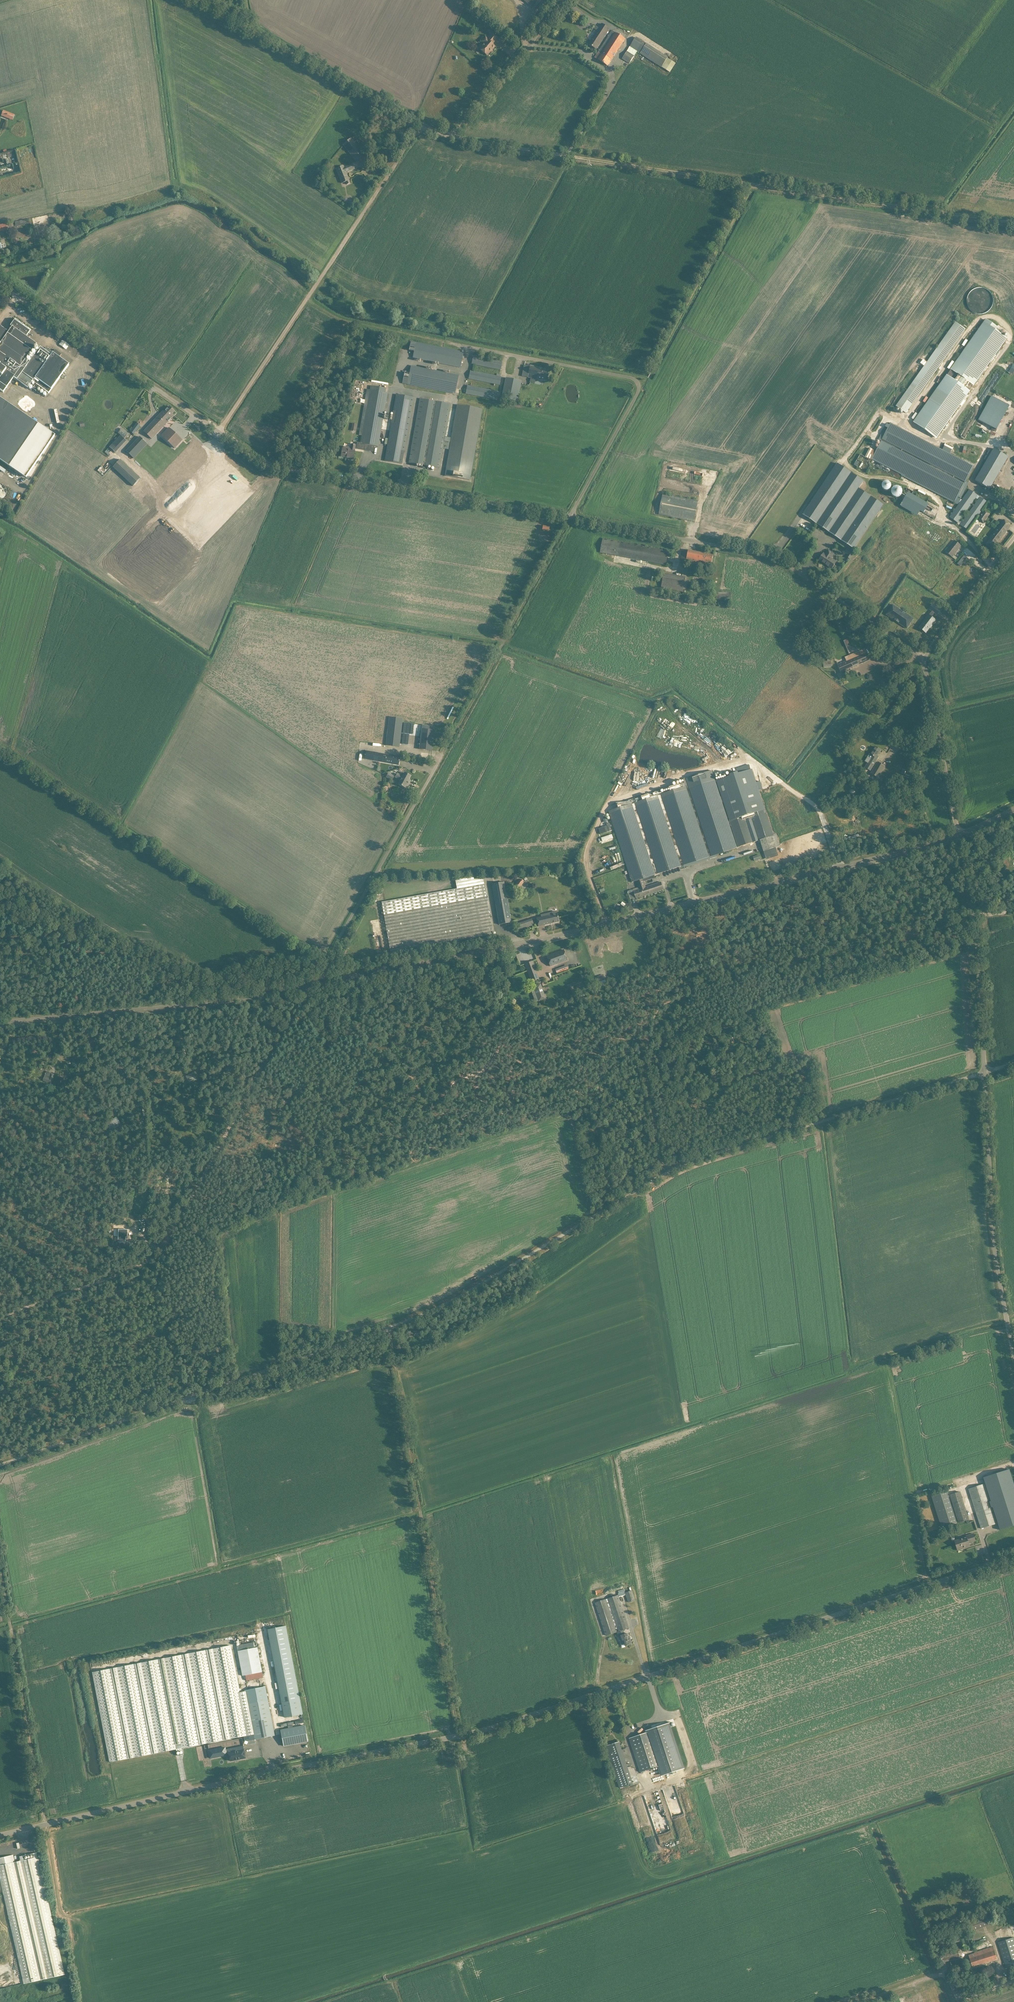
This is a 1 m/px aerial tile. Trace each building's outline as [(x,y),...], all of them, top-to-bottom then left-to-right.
[(589,45),(596,50),(610,29),(602,24),(589,45)] [(613,31),(595,58),(608,66),(625,39),(613,31)] [(481,51),(481,52),(484,54),(487,56),(495,47),(492,44),(493,43),(495,40),(495,41),(498,38),(493,33),(488,39),(485,37),(481,42),(484,45),(480,50),(481,51)] [(629,47),(648,59),(661,68),(662,68),(668,58),(654,49),(636,37),(629,47)] [(622,59),(630,64),(635,56),(627,51),(622,59)] [(3,111),(1,116),(13,121),(15,115),(3,111)] [(353,157),(361,151),(351,139),(343,145),(353,157)] [(348,166),(344,167),(343,167),(336,169),(340,179),(342,183),(346,182),(347,185),(350,183),(346,173),(354,169),(352,164),(348,166)] [(7,230),(7,229),(9,228),(10,230),(14,229),(13,227),(14,227),(14,228),(17,227),(30,224),(29,219),(13,223),(13,224),(6,225),(6,224),(0,225),(0,231),(7,230)] [(967,299),(967,301),(967,303),(967,305),(968,307),(969,309),(971,310),(972,312),(974,313),(976,314),(978,314),(980,314),(982,314),(984,314),(986,313),(988,312),(989,310),(991,309),(992,307),(993,305),(993,303),(993,301),(993,299),(993,297),(992,295),(991,293),(989,292),(988,290),(986,289),(984,288),(982,288),(980,288),(978,288),(976,288),(974,289),(972,290),(971,292),(969,293),(968,295),(967,297),(967,299)] [(6,387),(14,378),(28,388),(32,381),(49,393),(69,364),(59,357),(62,354),(55,349),(53,352),(46,348),(45,350),(40,347),(27,365),(24,362),(37,344),(29,338),(30,336),(28,334),(31,330),(16,319),(11,326),(12,327),(9,332),(0,326),(0,390),(3,392),(6,387)] [(942,432),(998,352),(1008,339),(996,331),(998,328),(986,319),(913,422),(937,439),(942,432)] [(920,363),(925,367),(898,407),(905,412),(964,328),(957,323),(928,363),(923,359),(920,363)] [(409,351),(414,352),(412,358),(460,368),(462,358),(463,353),(460,353),(460,351),(411,341),(409,351)] [(473,355),(472,360),(471,364),(500,370),(502,361),(473,355)] [(522,377),(528,378),(529,372),(538,374),(539,367),(530,365),(530,366),(524,365),(522,377)] [(411,366),(410,372),(405,371),(402,384),(453,394),(453,392),(456,393),(459,376),(411,366)] [(529,372),(528,378),(547,382),(549,370),(542,369),(543,368),(539,367),(538,374),(529,372)] [(497,374),(496,376),(470,371),(469,379),(500,386),(502,378),(500,377),(501,375),(497,374)] [(502,399),(517,402),(521,381),(505,379),(502,399)] [(467,385),(465,393),(497,400),(498,392),(467,385)] [(365,404),(359,435),(362,435),(362,439),(361,443),(358,443),(357,448),(364,450),(365,444),(378,447),(379,442),(388,393),(385,393),(367,390),(366,400),(363,400),(362,400),(362,399),(360,399),(360,403),(365,404)] [(388,443),(385,461),(402,464),(405,446),(413,398),(396,395),(388,443)] [(997,430),(1009,405),(991,396),(978,421),(997,430)] [(26,478),(55,436),(0,398),(0,460),(26,478)] [(440,464),(443,450),(449,451),(445,476),(470,480),(482,409),(457,405),(451,442),(444,441),(451,404),(420,399),(410,458),(409,463),(422,465),(422,467),(425,468),(425,466),(439,468),(440,464)] [(163,411),(160,415),(151,424),(152,424),(144,433),(151,440),(171,419),(174,415),(172,414),(175,411),(169,407),(164,412),(163,411)] [(871,449),(867,457),(872,459),(875,461),(902,475),(958,505),(962,500),(960,499),(969,483),(966,482),(973,468),(974,466),(950,454),(953,447),(946,443),(942,450),(890,423),(889,425),(887,424),(885,428),(884,428),(878,440),(881,441),(876,451),(871,449)] [(121,428),(118,432),(125,437),(128,432),(121,428)] [(161,436),(175,448),(182,440),(169,428),(161,436)] [(120,435),(110,447),(110,448),(115,452),(126,440),(124,438),(121,436),(120,435)] [(126,451),(134,459),(148,444),(140,437),(126,451)] [(343,447),(343,449),(342,449),(341,456),(353,458),(356,445),(352,445),(351,448),(343,447)] [(976,479),(990,487),(1008,457),(994,449),(976,479)] [(854,464),(861,469),(865,463),(866,464),(869,459),(861,454),(854,464)] [(140,478),(120,460),(113,467),(133,486),(140,478)] [(864,481),(837,463),(803,514),(853,548),(867,528),(883,505),(859,488),(864,481)] [(882,484),(882,485),(882,486),(882,487),(882,488),(882,489),(883,490),(884,490),(885,491),(886,491),(887,491),(888,491),(889,490),(890,490),(890,489),(891,488),(891,487),(891,486),(891,485),(891,484),(890,484),(889,483),(889,482),(888,482),(887,482),(886,482),(885,482),(884,482),(883,483),(882,484)] [(892,495),(892,496),(893,497),(894,497),(895,498),(896,498),(897,498),(898,498),(899,497),(900,496),(901,496),(901,495),(902,494),(902,493),(902,492),(902,491),(902,490),(902,489),(900,488),(899,488),(898,487),(897,487),(896,487),(895,487),(894,488),(893,488),(892,489),(892,490),(891,490),(891,491),(891,492),(891,493),(891,494),(892,495)] [(980,497),(969,489),(962,500),(958,505),(950,517),(968,530),(989,499),(982,494),(980,497)] [(907,492),(900,506),(917,516),(920,511),(923,513),(928,504),(907,492)] [(663,494),(660,510),(659,515),(694,522),(698,501),(663,494)] [(979,519),(984,522),(990,514),(985,510),(979,519)] [(985,543),(993,549),(1011,525),(1003,520),(985,543)] [(600,553),(618,556),(666,565),(668,551),(603,539),(600,553)] [(956,552),(957,550),(961,545),(954,540),(949,547),(945,552),(952,557),(956,552)] [(844,552),(848,555),(846,557),(850,559),(854,553),(847,548),(844,552)] [(683,549),(682,554),(681,561),(685,562),(684,563),(687,564),(687,562),(703,565),(703,566),(703,567),(705,567),(706,562),(712,563),(713,555),(683,549)] [(828,550),(825,554),(824,553),(819,560),(822,562),(832,568),(836,562),(831,558),(834,554),(828,550)] [(964,555),(957,563),(960,566),(967,558),(964,555)] [(661,588),(683,592),(685,577),(664,574),(661,588)] [(716,592),(716,601),(731,601),(731,592),(716,592)] [(886,615),(907,629),(914,619),(893,604),(886,615)] [(929,615),(919,628),(926,633),(930,627),(931,627),(936,620),(931,617),(934,613),(937,615),(940,610),(933,604),(930,609),(932,611),(929,615)] [(838,665),(839,668),(841,672),(850,668),(870,660),(865,649),(861,651),(845,658),(846,661),(838,665)] [(389,717),(386,745),(399,747),(403,719),(389,717)] [(434,727),(422,725),(419,749),(432,751),(434,731),(434,727)] [(867,763),(864,767),(870,771),(873,767),(879,756),(877,755),(878,754),(880,750),(875,747),(871,755),(872,755),(867,763)] [(365,759),(398,765),(400,757),(366,751),(365,759)] [(870,774),(878,778),(885,766),(878,762),(870,774)] [(729,777),(717,781),(730,821),(765,810),(765,809),(759,791),(763,789),(760,781),(756,783),(752,770),(751,770),(749,765),(735,769),(737,772),(728,775),(729,777)] [(632,882),(636,881),(643,879),(649,877),(709,857),(737,848),(712,771),(686,779),(686,778),(683,778),(684,779),(683,780),(684,783),(677,785),(669,788),(670,791),(661,794),(661,793),(656,794),(656,793),(629,801),(627,802),(616,803),(618,808),(609,811),(632,882)] [(386,777),(392,781),(395,776),(388,772),(386,777)] [(399,784),(402,786),(406,788),(410,781),(408,780),(411,776),(406,774),(405,773),(403,777),(397,774),(395,777),(401,780),(399,784)] [(765,810),(730,821),(737,842),(738,847),(760,840),(764,851),(776,847),(780,846),(776,832),(773,833),(765,810)] [(764,851),(765,857),(778,853),(776,847),(764,851)] [(455,879),(457,889),(386,901),(381,902),(390,953),(493,935),(492,930),(486,897),(484,884),(483,878),(474,879),(473,876),(455,879)] [(519,878),(515,883),(519,886),(523,881),(519,878)] [(643,879),(636,881),(638,885),(639,890),(634,891),(636,899),(664,890),(661,882),(645,887),(644,881),(643,879)] [(492,885),(499,924),(511,922),(504,882),(492,885)] [(626,904),(624,906),(626,912),(633,910),(631,903),(626,904)] [(536,918),(538,927),(559,922),(557,913),(551,915),(550,913),(540,915),(541,917),(536,918)] [(518,930),(534,926),(532,919),(516,923),(518,930)] [(546,956),(550,966),(567,960),(564,950),(546,956)] [(525,964),(530,977),(531,982),(539,979),(532,961),(525,964)] [(540,984),(530,988),(532,993),(535,992),(536,995),(538,1001),(546,999),(540,984)] [(52,1073),(51,1073),(51,1072),(47,1070),(43,1081),(48,1083),(48,1082),(51,1083),(54,1075),(51,1074),(52,1073)] [(186,1076),(189,1084),(199,1079),(195,1071),(186,1076)] [(118,1229),(118,1242),(126,1243),(126,1237),(127,1237),(128,1230),(118,1229)] [(968,1489),(981,1529),(997,1523),(992,1507),(993,1507),(1000,1530),(1013,1526),(1013,1484),(1009,1469),(983,1478),(991,1502),(990,1502),(984,1484),(968,1489)] [(956,1524),(945,1491),(931,1495),(942,1528),(956,1524)] [(969,1520),(960,1491),(950,1495),(959,1523),(967,1520),(969,1520)] [(955,1541),(956,1545),(958,1550),(970,1546),(969,1543),(975,1541),(973,1534),(966,1536),(967,1537),(955,1541)] [(586,1573),(606,1636),(617,1632),(620,1641),(621,1641),(622,1645),(625,1644),(626,1646),(633,1644),(631,1639),(630,1639),(628,1633),(622,1635),(620,1631),(629,1628),(609,1566),(586,1573)] [(632,1590),(626,1592),(625,1593),(628,1603),(635,1601),(632,1590)] [(269,1639),(282,1703),(300,1700),(288,1636),(269,1639)] [(254,1648),(253,1642),(236,1645),(242,1676),(245,1675),(262,1672),(257,1647),(254,1648)] [(110,1762),(182,1748),(243,1736),(244,1741),(254,1739),(274,1735),(273,1730),(265,1687),(245,1691),(239,1692),(230,1645),(164,1658),(158,1659),(93,1672),(110,1762)] [(262,1672),(245,1675),(246,1681),(263,1678),(262,1672)] [(300,1700),(282,1703),(284,1718),(303,1714),(300,1700)] [(647,1733),(629,1739),(640,1772),(662,1765),(665,1775),(683,1769),(668,1724),(646,1731),(647,1733)] [(280,1730),(283,1746),(308,1741),(305,1726),(280,1730)] [(605,1746),(609,1757),(623,1753),(619,1741),(605,1746)] [(228,1751),(228,1752),(228,1753),(230,1761),(245,1758),(243,1746),(228,1749),(228,1751)] [(226,1753),(228,1753),(228,1752),(228,1751),(226,1751),(225,1747),(208,1751),(210,1758),(226,1755),(226,1753)] [(623,1753),(609,1757),(619,1788),(633,1783),(623,1753)] [(24,1983),(64,1974),(37,1857),(15,1862),(13,1855),(0,1858),(0,1876),(24,1983)] [(935,1942),(937,1951),(961,1945),(958,1936),(935,1942)] [(1006,1968),(1013,1965),(1013,1939),(1013,1937),(998,1942),(1006,1968)] [(972,1943),(974,1948),(988,1943),(986,1938),(975,1942),(974,1940),(971,1941),(972,1943)] [(969,1955),(972,1966),(997,1959),(993,1947),(975,1953),(969,1955)] [(955,1949),(945,1951),(940,1953),(942,1962),(962,1957),(962,1956),(960,1951),(959,1948),(955,1949)]
